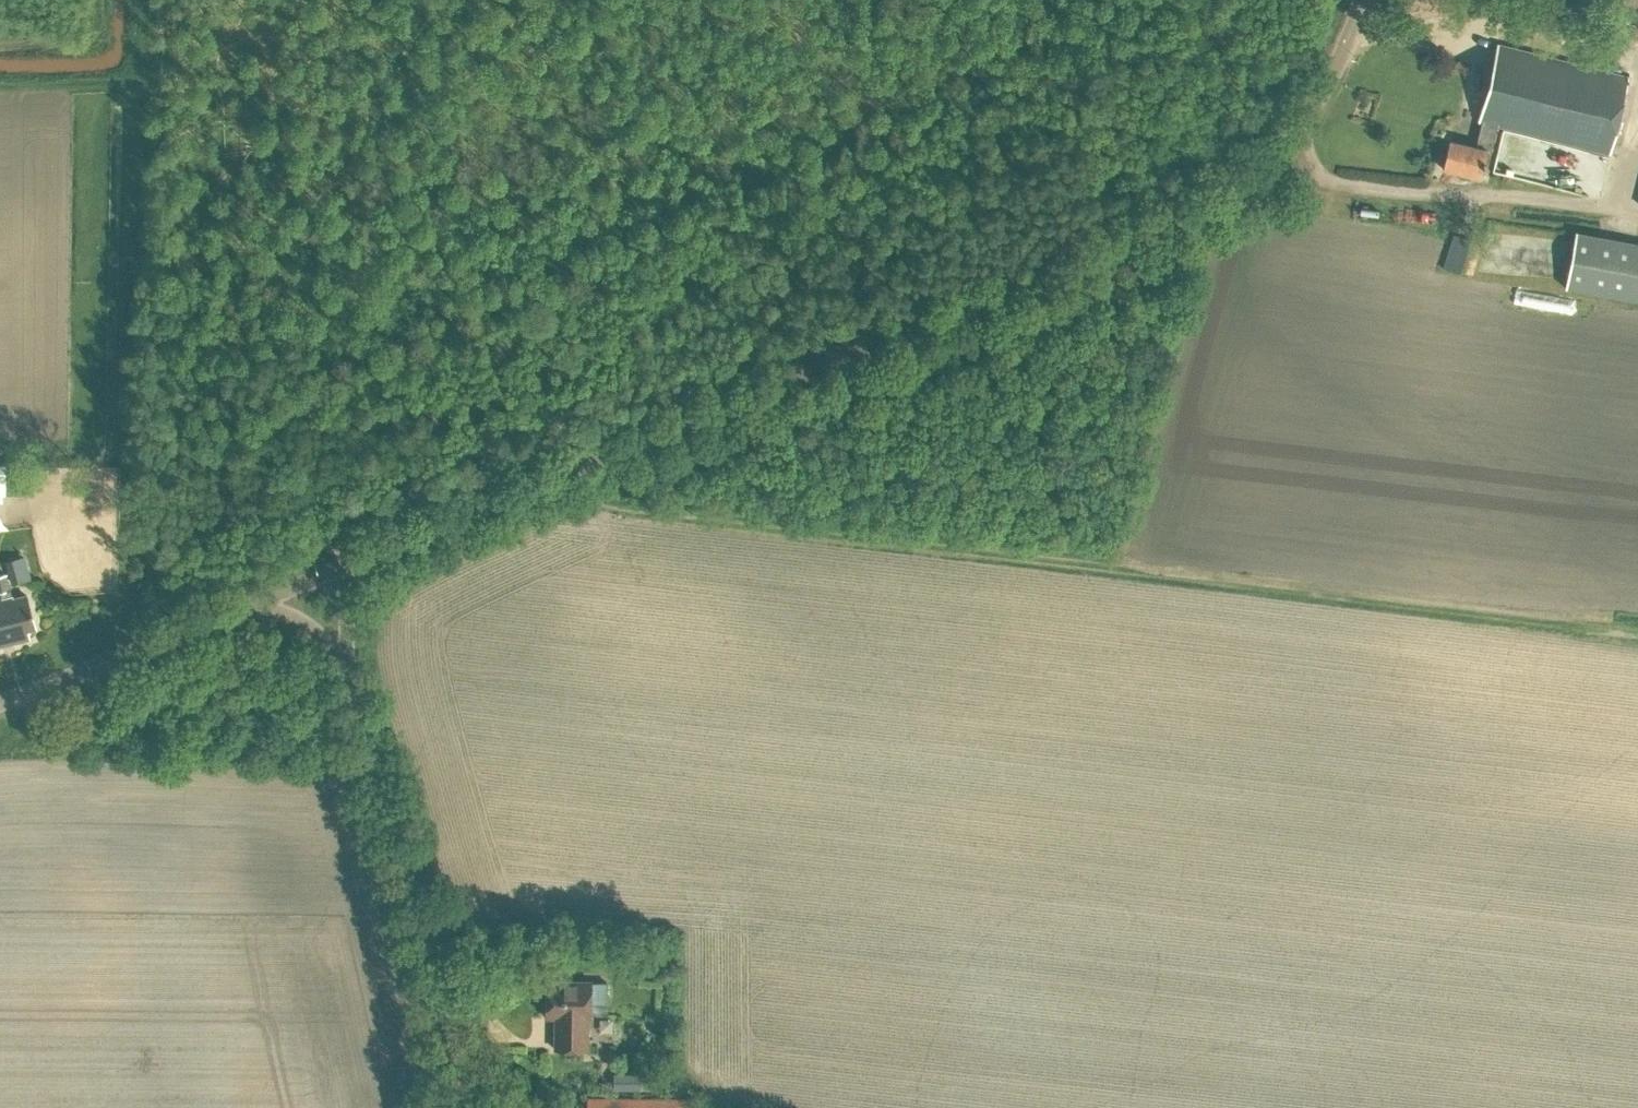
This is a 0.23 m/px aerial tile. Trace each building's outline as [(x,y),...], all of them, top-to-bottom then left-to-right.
[(1498,45),(1478,122),(1481,123),(1476,146),(1446,140),(1439,169),(1476,179),(1483,148),(1491,150),(1496,127),(1606,154),(1624,77),(1498,45)] [(1509,134),(1502,173),(1536,179),(1543,140),(1509,134)] [(1563,284),(1637,301),(1637,243),(1575,228),(1563,284)] [(1460,271),(1470,239),(1453,233),(1443,265),(1460,271)] [(16,581),(30,576),(21,553),(7,558),(16,581)] [(0,575),(0,591),(9,589),(5,573),(0,575)] [(35,629),(27,596),(13,600),(12,596),(0,599),(0,647),(30,640),(27,631),(35,629)] [(545,1015),(554,1015),(554,1045),(587,1046),(588,1015),(589,1015),(590,979),(546,978),(545,1015)] [(640,1073),(613,1073),(612,1089),(640,1089),(640,1073)] [(584,1107),(689,1107),(689,1099),(585,1098),(584,1107)]
